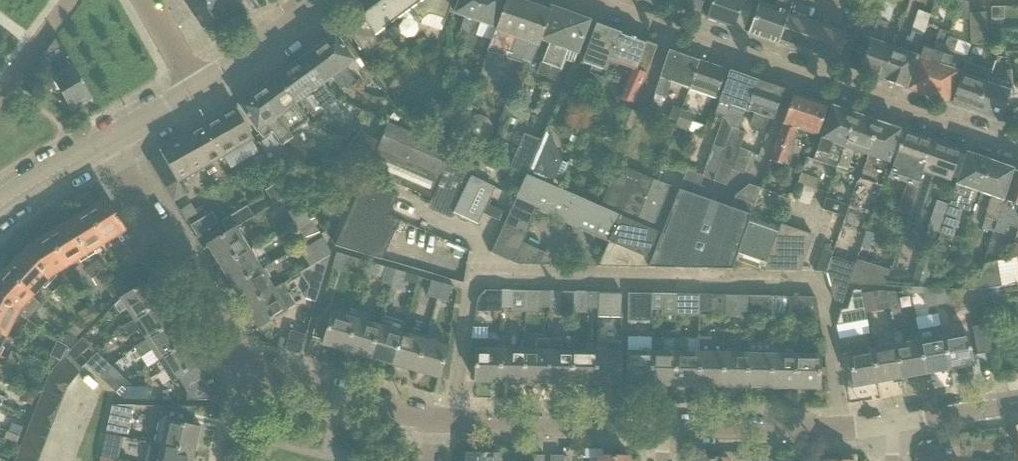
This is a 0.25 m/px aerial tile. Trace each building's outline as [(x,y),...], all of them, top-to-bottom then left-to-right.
[(204,28),(226,13),(229,14),(232,13),(234,7),(236,6),(232,0),(186,0),(204,28)] [(361,49),(366,57),(391,38),(384,29),(413,7),(422,20),(430,14),(445,21),(453,0),(382,0),(367,12),(366,13),(364,15),(364,16),(363,18),(363,19),(364,21),(364,22),(364,23),(367,26),(363,29),(360,26),(351,33),(350,32),(349,33),(361,49)] [(469,34),(480,0),(459,0),(455,14),(465,17),(460,31),(469,34)] [(469,34),(477,37),(482,23),(493,26),(502,0),(480,0),(469,34)] [(488,52),(509,60),(514,46),(536,53),(538,45),(539,46),(541,40),(550,13),(549,12),(514,0),(506,0),(488,52)] [(672,6),(698,15),(704,0),(674,0),(672,6)] [(706,18),(728,26),(734,28),(743,31),(753,4),(744,1),(744,0),(712,0),(706,18)] [(749,33),(777,43),(792,0),(777,0),(774,7),(760,2),(756,14),(749,33)] [(806,53),(817,22),(807,19),(810,9),(799,5),(801,0),(792,0),(777,43),(806,53)] [(877,20),(889,24),(897,0),(884,0),(877,20)] [(956,15),(970,20),(970,14),(969,14),(969,3),(961,0),(956,15)] [(853,5),(847,23),(860,27),(866,10),(853,5)] [(550,13),(541,40),(542,40),(549,43),(542,63),(552,66),(570,14),(551,8),(550,13)] [(919,11),(912,32),(923,36),(930,15),(919,11)] [(970,14),(970,20),(970,25),(986,24),(986,13),(970,14)] [(570,14),(552,66),(561,70),(565,59),(574,62),(589,21),(570,14)] [(843,67),(880,79),(891,48),(881,45),(889,24),(877,20),(872,31),(861,27),(843,67)] [(817,22),(806,53),(836,64),(847,33),(817,22)] [(603,78),(609,61),(620,32),(596,24),(582,63),(593,66),(590,73),(603,78)] [(970,25),(971,35),(987,34),(986,24),(970,25)] [(908,89),(927,96),(948,36),(949,32),(938,28),(931,50),(923,47),(908,89)] [(609,61),(629,68),(639,40),(620,32),(609,61)] [(884,80),(905,88),(923,36),(912,32),(904,53),(895,49),(884,80)] [(469,34),(465,48),(472,51),(477,37),(469,34)] [(987,34),(971,35),(971,45),(987,44),(987,34)] [(335,35),(318,47),(347,85),(349,89),(356,84),(353,80),(344,68),(354,60),(347,51),(335,35)] [(948,36),(927,96),(947,103),(958,71),(963,55),(953,52),(957,40),(948,36)] [(56,38),(38,63),(48,70),(56,60),(63,73),(50,80),(51,82),(49,86),(53,93),(58,93),(59,94),(60,94),(70,110),(73,109),(75,110),(93,99),(65,53),(56,38)] [(639,40),(629,68),(632,69),(620,97),(633,103),(651,61),(657,46),(639,40)] [(318,47),(303,58),(322,84),(331,77),(341,89),(347,85),(318,47)] [(670,82),(689,89),(699,61),(669,50),(653,94),(664,98),(670,82)] [(281,75),(277,78),(295,104),(300,101),(313,118),(326,109),(336,101),(322,84),(303,58),(284,72),(281,75)] [(689,89),(688,90),(716,99),(726,70),(699,61),(689,89)] [(542,63),(538,75),(547,78),(552,66),(542,63)] [(552,66),(547,78),(557,82),(561,70),(552,66)] [(950,104),(975,113),(987,78),(963,69),(950,104)] [(723,90),(715,114),(726,118),(731,127),(732,129),(739,131),(739,130),(740,129),(746,111),(756,81),(730,72),(723,90)] [(277,78),(258,91),(289,134),(308,120),(295,104),(277,78)] [(975,113),(1017,128),(1017,119),(1002,113),(1011,86),(987,78),(975,113)] [(756,81),(746,111),(754,114),(750,125),(761,129),(765,117),(773,120),(783,90),(756,81)] [(289,134),(258,91),(239,106),(263,139),(272,132),(283,146),(293,139),(289,134)] [(828,105),(794,94),(770,161),(784,166),(797,129),(817,136),(828,105)] [(505,105),(497,124),(505,128),(514,109),(505,105)] [(673,106),(668,120),(676,123),(678,118),(681,109),(673,106)] [(236,107),(204,125),(222,157),(254,139),(236,107)] [(825,126),(813,160),(825,164),(836,168),(837,167),(843,148),(854,115),(831,107),(825,126)] [(626,109),(622,119),(633,123),(637,113),(626,109)] [(843,148),(837,167),(848,171),(854,151),(864,155),(868,156),(873,142),(874,140),(870,138),(875,122),(855,115),(843,148)] [(676,123),(675,127),(688,132),(691,123),(678,118),(676,123)] [(868,157),(862,176),(872,179),(882,183),(894,149),(900,130),(880,123),(875,122),(870,138),(874,140),(873,142),(868,156),(868,157)] [(364,136),(353,162),(368,173),(378,177),(380,178),(385,180),(387,181),(400,187),(402,187),(431,199),(431,200),(455,210),(454,213),(477,224),(481,216),(486,206),(494,188),(472,178),(477,167),(460,159),(461,155),(452,151),(450,150),(387,124),(380,142),(364,136)] [(222,157),(204,125),(161,150),(162,153),(149,161),(172,203),(186,195),(179,182),(222,157)] [(541,141),(528,171),(529,172),(531,172),(560,184),(568,165),(561,162),(547,126),(543,135),(541,141)] [(721,161),(733,165),(740,148),(745,134),(732,129),(725,150),(724,150),(721,161)] [(894,160),(888,177),(907,184),(916,187),(922,170),(932,142),(904,132),(897,151),(894,160)] [(524,134),(509,168),(526,176),(528,171),(541,141),(524,134)] [(293,139),(283,146),(285,149),(295,159),(300,155),(304,152),(293,139)] [(910,211),(905,229),(920,234),(926,212),(924,212),(933,186),(930,185),(934,175),(951,180),(954,171),(961,152),(932,142),(922,170),(916,187),(910,211)] [(304,152),(300,155),(306,161),(310,159),(320,152),(313,146),(304,152)] [(724,150),(712,146),(703,170),(704,170),(715,174),(720,161),(721,161),(724,150)] [(751,152),(740,148),(733,165),(732,169),(743,173),(751,152)] [(975,198),(977,192),(979,192),(990,162),(988,161),(965,153),(959,172),(953,189),(947,207),(943,219),(938,235),(951,239),(961,211),(968,213),(972,202),(973,202),(975,198)] [(715,174),(713,180),(726,185),(732,169),(733,165),(721,161),(720,161),(715,174)] [(990,162),(979,192),(981,193),(991,196),(989,202),(988,205),(984,217),(996,221),(1014,170),(991,162),(990,162)] [(619,165),(601,207),(636,223),(654,179),(619,165)] [(704,177),(686,170),(682,179),(701,187),(704,177)] [(992,233),(1003,237),(1006,226),(1017,229),(1017,226),(1017,172),(1014,170),(996,221),(993,232),(992,233)] [(598,267),(648,268),(661,234),(636,223),(601,207),(526,176),(491,253),(518,265),(539,265),(545,253),(523,243),(537,211),(609,242),(598,267)] [(679,189),(654,179),(636,223),(661,234),(679,189)] [(701,187),(682,179),(679,189),(701,198),(705,188),(701,187)] [(335,247),(381,260),(398,221),(389,216),(397,195),(386,190),(383,189),(382,188),(363,180),(335,247)] [(385,180),(382,188),(383,189),(386,190),(397,195),(400,187),(387,181),(385,180)] [(278,183),(265,191),(274,205),(286,197),(278,183)] [(736,195),(732,208),(750,215),(759,188),(749,185),(736,195)] [(648,268),(732,269),(735,261),(745,229),(750,215),(732,208),(725,206),(722,215),(703,208),(706,199),(701,198),(679,189),(661,234),(648,268)] [(827,199),(823,209),(845,216),(848,206),(827,199)] [(94,205),(84,211),(104,242),(125,229),(107,200),(98,206),(94,205)] [(265,202),(258,207),(261,212),(268,208),(265,202)] [(287,211),(293,221),(307,212),(301,203),(287,211)] [(191,204),(179,211),(186,221),(197,214),(191,204)] [(247,206),(221,222),(227,233),(235,228),(254,217),(247,206)] [(486,206),(481,216),(498,224),(502,214),(486,206)] [(75,219),(67,224),(85,254),(104,242),(84,211),(75,216),(75,219)] [(212,212),(190,226),(197,237),(219,223),(212,212)] [(307,212),(293,221),(306,241),(319,232),(307,212)] [(780,225),(750,215),(745,229),(735,261),(763,271),(780,225)] [(984,217),(981,229),(993,232),(996,221),(984,217)] [(55,229),(46,234),(65,266),(85,254),(67,224),(59,230),(55,229)] [(780,225),(763,271),(798,272),(812,236),(780,225)] [(207,246),(220,267),(248,249),(235,228),(227,233),(207,246)] [(124,230),(116,235),(123,246),(124,245),(130,255),(137,251),(131,241),(124,230)] [(35,244),(27,249),(45,279),(46,280),(50,276),(65,266),(46,234),(36,240),(35,244)] [(322,238),(308,246),(318,263),(329,256),(331,252),(322,238)] [(1010,255),(1009,258),(1017,256),(1017,245),(1016,244),(1015,244),(1013,244),(1013,245),(1010,255)] [(822,248),(814,272),(826,272),(830,259),(831,256),(833,252),(822,248)] [(11,262),(3,270),(30,297),(46,280),(45,279),(27,249),(14,263),(11,262)] [(220,267),(232,287),(260,269),(248,249),(220,267)] [(335,253),(330,269),(342,272),(346,256),(335,253)] [(912,278),(925,282),(933,258),(920,254),(912,278)] [(318,263),(301,273),(309,288),(305,300),(315,302),(329,256),(318,263)] [(833,301),(841,304),(854,267),(830,259),(826,272),(833,301)] [(99,260),(91,265),(98,276),(105,271),(99,260)] [(850,282),(886,285),(890,270),(856,261),(850,282)] [(984,264),(976,289),(977,289),(979,290),(1001,286),(1001,285),(997,261),(984,264)] [(91,265),(85,269),(91,280),(98,276),(91,265)] [(381,283),(390,286),(395,270),(385,268),(381,283)] [(232,287),(245,307),(273,290),(260,269),(232,287)] [(15,313),(27,320),(41,306),(30,297),(3,270),(0,274),(0,299),(15,313)] [(395,270),(390,286),(401,288),(405,273),(395,270)] [(102,283),(98,276),(91,280),(96,287),(102,283)] [(126,278),(106,290),(112,300),(132,288),(126,278)] [(427,297),(436,299),(441,284),(432,281),(427,297)] [(126,309),(133,320),(162,302),(149,282),(120,299),(113,307),(118,315),(126,309)] [(441,284),(436,299),(447,302),(451,287),(441,284)] [(980,291),(982,305),(1017,299),(1017,284),(980,291)] [(61,285),(55,290),(62,299),(63,300),(69,295),(69,294),(61,285)] [(273,290),(245,307),(258,328),(294,306),(281,285),(273,290)] [(933,289),(922,288),(926,309),(936,306),(936,305),(933,289)] [(941,290),(933,289),(936,305),(936,306),(945,305),(947,304),(945,290),(943,290),(941,290)] [(55,290),(49,295),(57,304),(63,300),(62,299),(55,290)] [(475,311),(500,312),(501,291),(485,290),(478,298),(475,311)] [(841,310),(836,326),(864,321),(866,320),(865,313),(862,294),(861,291),(852,290),(847,309),(845,309),(841,310)] [(501,291),(501,307),(511,307),(511,312),(525,312),(525,307),(525,291),(511,291),(501,291)] [(525,307),(525,312),(539,312),(539,308),(549,308),(550,292),(525,291),(525,307)] [(877,291),(862,294),(865,313),(878,311),(878,312),(888,310),(887,308),(884,292),(877,291)] [(550,292),(549,308),(559,308),(559,313),(573,313),(573,308),(573,292),(550,292)] [(573,308),(573,313),(587,314),(587,309),(597,309),(597,293),(573,292),(573,308)] [(895,293),(884,292),(887,308),(888,310),(898,308),(899,308),(896,293),(895,293)] [(597,309),(596,317),(621,317),(621,309),(621,294),(597,293),(597,309)] [(627,309),(627,321),(652,321),(652,310),(652,294),(627,294),(627,309)] [(652,294),(652,310),(661,310),(661,315),(675,316),(676,311),(676,295),(652,294)] [(676,311),(675,316),(700,316),(700,311),(700,295),(690,295),(676,295),(676,311)] [(700,295),(700,311),(709,312),(709,316),(724,317),(724,312),(724,296),(700,295)] [(724,312),(724,317),(739,317),(739,312),(748,312),(748,296),(724,296),(724,312)] [(772,321),(772,313),(773,297),(748,296),(748,312),(748,314),(757,314),(757,320),(772,321)] [(772,313),(772,317),(785,318),(785,313),(796,314),(796,297),(773,297),(772,313)] [(796,297),(796,314),(795,318),(819,319),(815,297),(808,298),(796,297)] [(7,334),(16,314),(15,313),(0,299),(0,330),(7,334)] [(140,331),(146,340),(174,323),(162,302),(133,320),(121,327),(128,338),(140,331)] [(84,328),(98,318),(90,307),(76,317),(84,328)] [(322,344),(346,351),(355,319),(332,312),(329,320),(318,317),(312,337),(323,341),(322,344)] [(369,358),(392,365),(402,333),(405,323),(381,316),(378,326),(369,358)] [(346,351),(369,358),(378,326),(355,319),(346,351)] [(22,328),(32,335),(37,328),(27,321),(22,328)] [(146,340),(134,348),(140,357),(147,368),(158,361),(187,343),(174,323),(146,340)] [(971,328),(977,355),(991,352),(985,325),(971,328)] [(940,326),(916,331),(924,374),(948,370),(942,337),(940,326)] [(904,344),(895,346),(901,379),(924,374),(916,331),(916,329),(902,332),(904,344)] [(392,365),(415,372),(425,339),(402,333),(392,365)] [(966,333),(942,337),(948,370),(972,366),(966,333)] [(63,344),(70,352),(79,343),(71,335),(63,344)] [(698,387),(722,387),(723,354),(710,354),(711,338),(699,337),(699,353),(698,387)] [(280,338),(277,348),(285,350),(288,341),(280,338)] [(522,383),(547,384),(547,351),(548,339),(536,338),(536,351),(523,351),(522,383)] [(70,352),(67,355),(74,362),(89,346),(82,339),(79,343),(70,352)] [(425,339),(415,372),(439,379),(448,346),(425,339)] [(470,339),(468,354),(474,354),(474,382),(498,382),(499,350),(501,350),(501,340),(495,340),(490,339),(470,339)] [(547,384),(571,384),(571,352),(560,351),(560,339),(548,339),(547,351),(547,384)] [(650,386),(674,386),(675,353),(663,353),(663,340),(651,339),(651,352),(650,386)] [(674,386),(698,387),(699,353),(686,353),(686,339),(675,339),(675,353),(674,386)] [(795,355),(794,389),(819,389),(819,356),(807,356),(807,340),(795,339),(795,355)] [(596,352),(595,385),(620,385),(621,341),(596,341),(596,352)] [(187,343),(158,361),(171,382),(200,364),(187,343)] [(49,358),(59,363),(66,348),(55,344),(49,358)] [(770,388),(771,355),(771,345),(747,344),(747,354),(746,388),(770,388)] [(895,346),(871,350),(877,383),(901,379),(895,346)] [(498,382),(522,383),(523,351),(499,350),(498,382)] [(877,383),(871,350),(847,355),(853,388),(877,383)] [(10,352),(7,359),(18,364),(21,357),(10,352)] [(571,384),(595,385),(596,352),(571,352),(571,384)] [(626,385),(650,386),(651,352),(626,352),(626,385)] [(86,364),(100,378),(111,367),(97,353),(86,364)] [(722,387),(746,388),(747,354),(723,354),(722,387)] [(67,355),(59,363),(76,378),(83,370),(74,362),(67,355)] [(770,388),(794,389),(795,355),(771,355),(770,388)] [(18,364),(7,359),(4,367),(16,371),(18,364)] [(59,363),(51,371),(67,388),(76,378),(59,363)] [(111,367),(100,378),(115,392),(126,380),(111,367)] [(49,373),(42,390),(44,391),(63,399),(67,388),(51,371),(49,373)] [(115,392),(123,400),(149,399),(148,386),(132,386),(126,380),(115,392)] [(24,390),(20,401),(32,405),(36,395),(24,390)] [(42,390),(38,400),(40,401),(59,409),(63,399),(44,391),(42,390)] [(38,400),(34,411),(36,412),(55,419),(59,409),(40,401),(38,400)] [(112,405),(107,430),(128,435),(135,405),(112,405)] [(163,406),(154,443),(194,452),(199,428),(191,426),(195,406),(163,406)] [(34,411),(30,421),(32,422),(51,430),(55,419),(36,412),(34,411)] [(30,421),(26,432),(27,432),(46,440),(51,430),(32,422),(30,421)] [(11,423),(8,431),(20,436),(23,428),(11,423)] [(26,432),(22,442),(23,443),(42,450),(46,440),(27,432),(26,432)] [(20,439),(7,434),(4,441),(18,446),(20,439)] [(22,442),(18,452),(19,453),(38,460),(42,450),(23,443),(22,442)] [(146,460),(192,460),(194,452),(154,443),(150,442),(146,460)] [(103,447),(101,456),(117,460),(119,451),(103,447)] [(14,460),(38,460),(19,453),(18,452),(14,460)]
